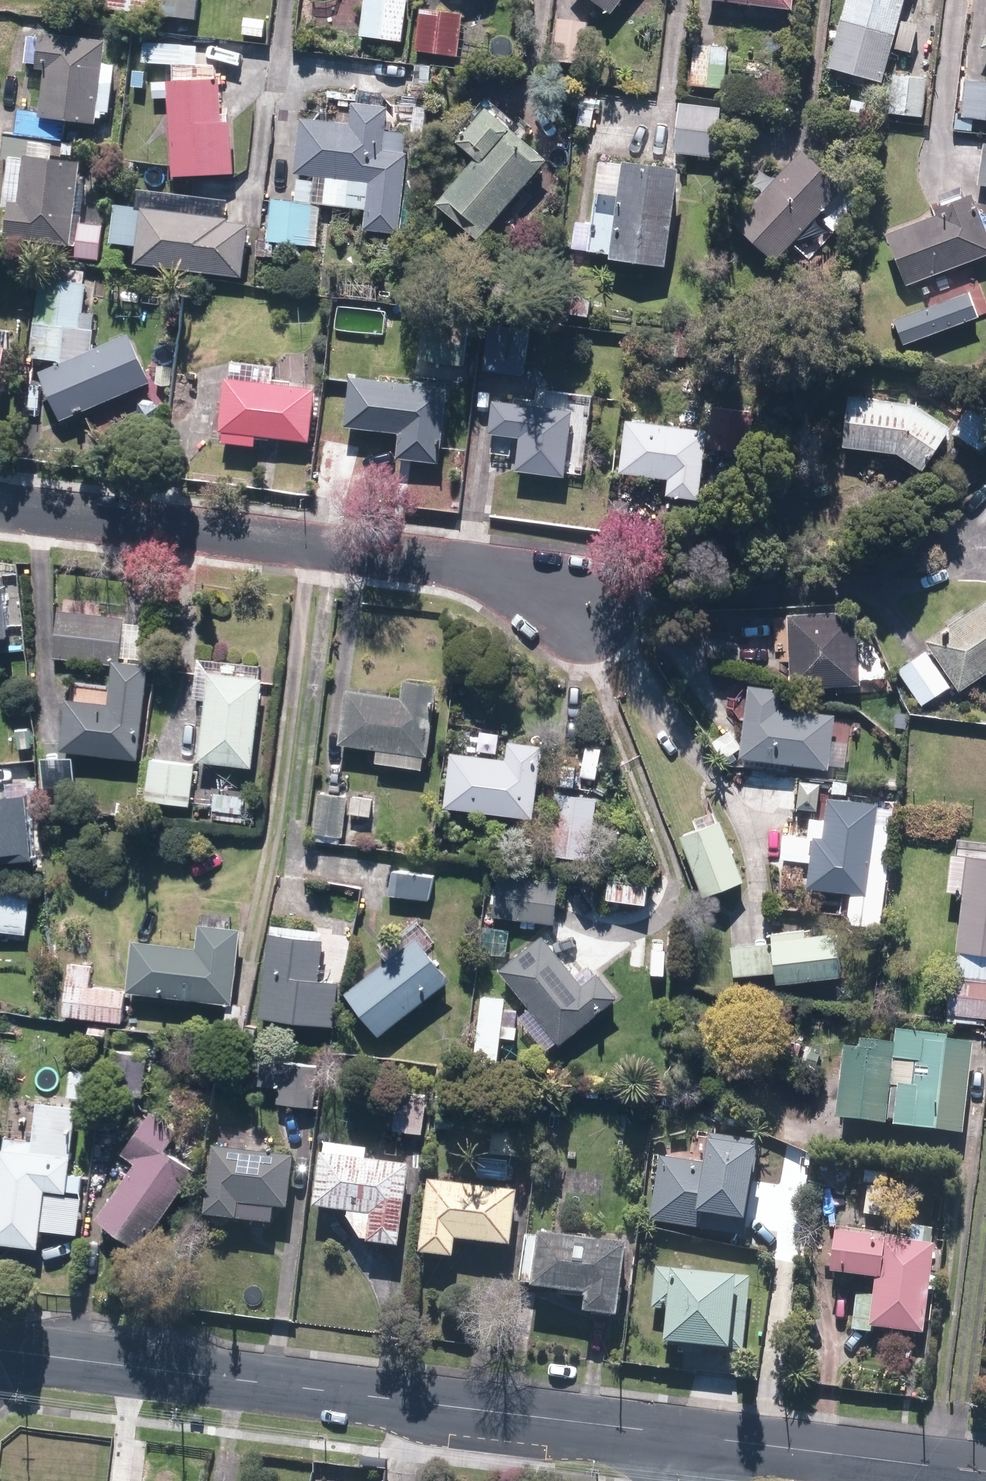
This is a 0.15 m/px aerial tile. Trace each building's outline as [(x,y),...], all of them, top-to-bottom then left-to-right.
[(111,8),(157,10),(158,0),(112,0),(111,8)] [(162,15),(202,19),(203,0),(163,0),(162,15)] [(363,35),(408,40),(412,0),(367,0),(363,35)] [(617,9),(624,0),(606,0),(617,9)] [(798,5),(799,0),(734,0),(751,1),(749,19),(792,22),(793,5),(798,5)] [(833,65),(887,79),(908,0),(850,0),(833,65)] [(464,9),(420,4),(416,49),(460,54),(464,9)] [(266,37),(268,16),(245,14),(243,35),(266,37)] [(596,20),(561,16),(556,57),(592,61),(596,20)] [(120,63),(108,61),(110,39),(32,32),(29,63),(51,65),(47,109),(21,107),(18,134),(32,136),(114,143),(120,63)] [(146,39),(145,61),(204,63),(205,42),(146,39)] [(735,44),(701,40),(696,84),(729,88),(735,44)] [(963,69),(958,129),(985,132),(985,71),(963,69)] [(173,80),(155,81),(156,97),(174,96),(176,173),(225,171),(225,174),(238,174),(236,115),(227,116),(226,75),(173,77),(173,80)] [(926,116),(929,76),(892,75),(890,114),(926,116)] [(727,104),(685,98),(677,154),(719,160),(727,104)] [(356,100),(354,119),(303,114),(295,196),(370,203),(368,229),(404,232),(411,151),(392,149),(396,104),(356,100)] [(496,102),(464,135),(482,152),(439,197),(481,237),(556,159),(496,102)] [(85,176),(86,158),(32,155),(32,136),(5,135),(4,157),(8,157),(6,204),(12,204),(10,236),(77,240),(79,208),(90,208),(92,176),(85,176)] [(754,179),(767,190),(737,223),(778,261),(817,218),(830,230),(854,204),(841,192),(851,182),(810,144),(782,174),(769,163),(754,179)] [(595,220),(578,218),(574,249),(676,261),(687,163),(602,153),(595,220)] [(941,205),(943,210),(893,229),(912,280),(985,252),(985,206),(980,190),(941,205)] [(325,201),(273,198),(271,241),(323,244),(325,201)] [(145,209),(140,262),(248,272),(252,218),(145,209)] [(107,222),(84,222),(83,256),(106,256),(107,222)] [(36,350),(67,354),(70,325),(89,327),(95,272),(46,266),(36,350)] [(473,317),(430,313),(424,363),(467,368),(473,317)] [(533,323),(492,319),(488,371),(528,375),(533,323)] [(158,378),(135,329),(49,368),(71,417),(158,378)] [(11,394),(17,342),(0,340),(0,392),(11,394)] [(273,378),(275,361),(232,358),(225,442),(261,444),(262,433),(318,437),(322,381),(273,378)] [(356,370),(350,421),(402,427),(399,454),(448,460),(458,383),(356,370)] [(917,400),(852,394),(849,443),(903,448),(930,465),(957,424),(917,400)] [(498,396),(491,454),(522,458),(522,465),(571,471),(579,405),(498,396)] [(976,398),(955,432),(985,451),(985,404),(976,398)] [(629,420),(624,469),(673,473),(672,491),(708,494),(715,428),(629,420)] [(925,704),(958,680),(967,693),(985,680),(985,599),(929,640),(934,647),(901,670),(925,704)] [(864,679),(866,608),(796,605),(794,677),(864,679)] [(68,747),(143,753),(156,617),(62,607),(57,657),(118,663),(116,683),(74,679),(68,747)] [(203,654),(198,695),(214,696),(207,762),(256,768),(268,661),(203,654)] [(405,692),(349,686),(344,739),(382,743),(380,761),(434,767),(443,680),(407,676),(405,692)] [(785,702),(787,687),(753,683),(746,758),(835,766),(840,708),(785,702)] [(513,754),(456,749),(452,805),(542,813),(548,739),(514,737),(513,754)] [(198,760),(154,755),(150,797),(193,802),(198,760)] [(349,796),(322,794),(319,830),(346,833),(349,796)] [(599,857),(599,795),(550,795),(550,858),(599,857)] [(33,857),(27,796),(0,799),(0,860),(33,857)] [(831,832),(820,831),(814,883),(871,889),(881,801),(835,796),(831,832)] [(707,892),(748,877),(722,807),(698,816),(702,826),(685,832),(707,892)] [(985,950),(985,850),(958,847),(953,891),(969,893),(963,948),(985,950)] [(498,871),(493,916),(557,923),(562,878),(498,871)] [(33,928),(35,887),(0,886),(0,927),(33,928)] [(204,941),(136,935),(131,986),(240,996),(247,921),(206,917),(204,941)] [(326,975),(330,927),(274,923),(267,1016),(340,1022),(344,976),(326,975)] [(843,927),(778,931),(781,977),(845,973),(843,927)] [(591,980),(547,929),(501,969),(564,1042),(624,990),(605,968),(591,980)] [(353,991),(384,1033),(462,976),(431,934),(353,991)] [(96,982),(98,961),(74,959),(69,1011),(126,1016),(129,985),(96,982)] [(953,975),(950,1018),(985,1020),(985,978),(953,975)] [(955,1032),(899,1028),(898,1042),(852,1039),(847,1115),(976,1125),(982,1045),(955,1043),(955,1032)] [(147,1049),(115,1048),(114,1087),(146,1088),(147,1049)] [(268,1055),(266,1080),(283,1082),(282,1103),(316,1105),(319,1059),(268,1055)] [(432,1093),(400,1089),(395,1128),(427,1132),(432,1093)] [(37,1139),(4,1135),(0,1167),(0,1237),(43,1241),(45,1227),(81,1231),(88,1171),(76,1170),(83,1102),(42,1097),(37,1139)] [(533,1158),(536,1110),(496,1107),(493,1156),(533,1158)] [(179,1143),(187,1131),(157,1111),(129,1153),(137,1158),(101,1214),(143,1241),(198,1155),(179,1143)] [(711,1160),(661,1157),(658,1222),(707,1225),(708,1213),(760,1216),(764,1139),(712,1135),(711,1160)] [(372,1157),(373,1144),(325,1139),(320,1203),(354,1206),(353,1217),(368,1243),(407,1246),(411,1211),(415,1161),(372,1157)] [(209,1215),(271,1219),(272,1205),(294,1206),(298,1153),(213,1147),(209,1215)] [(514,1159),(487,1157),(487,1164),(484,1164),(483,1176),(512,1179),(514,1159)] [(427,1251),(461,1254),(463,1237),(515,1242),(521,1188),(433,1179),(427,1251)] [(855,1320),(927,1329),(940,1225),(918,1222),(916,1239),(842,1231),(838,1270),(880,1275),(878,1291),(859,1289),(855,1320)] [(546,1230),(542,1283),(593,1287),(591,1309),(629,1312),(635,1237),(546,1230)] [(660,1266),(657,1312),(675,1314),(673,1341),(747,1348),(753,1274),(660,1266)]
